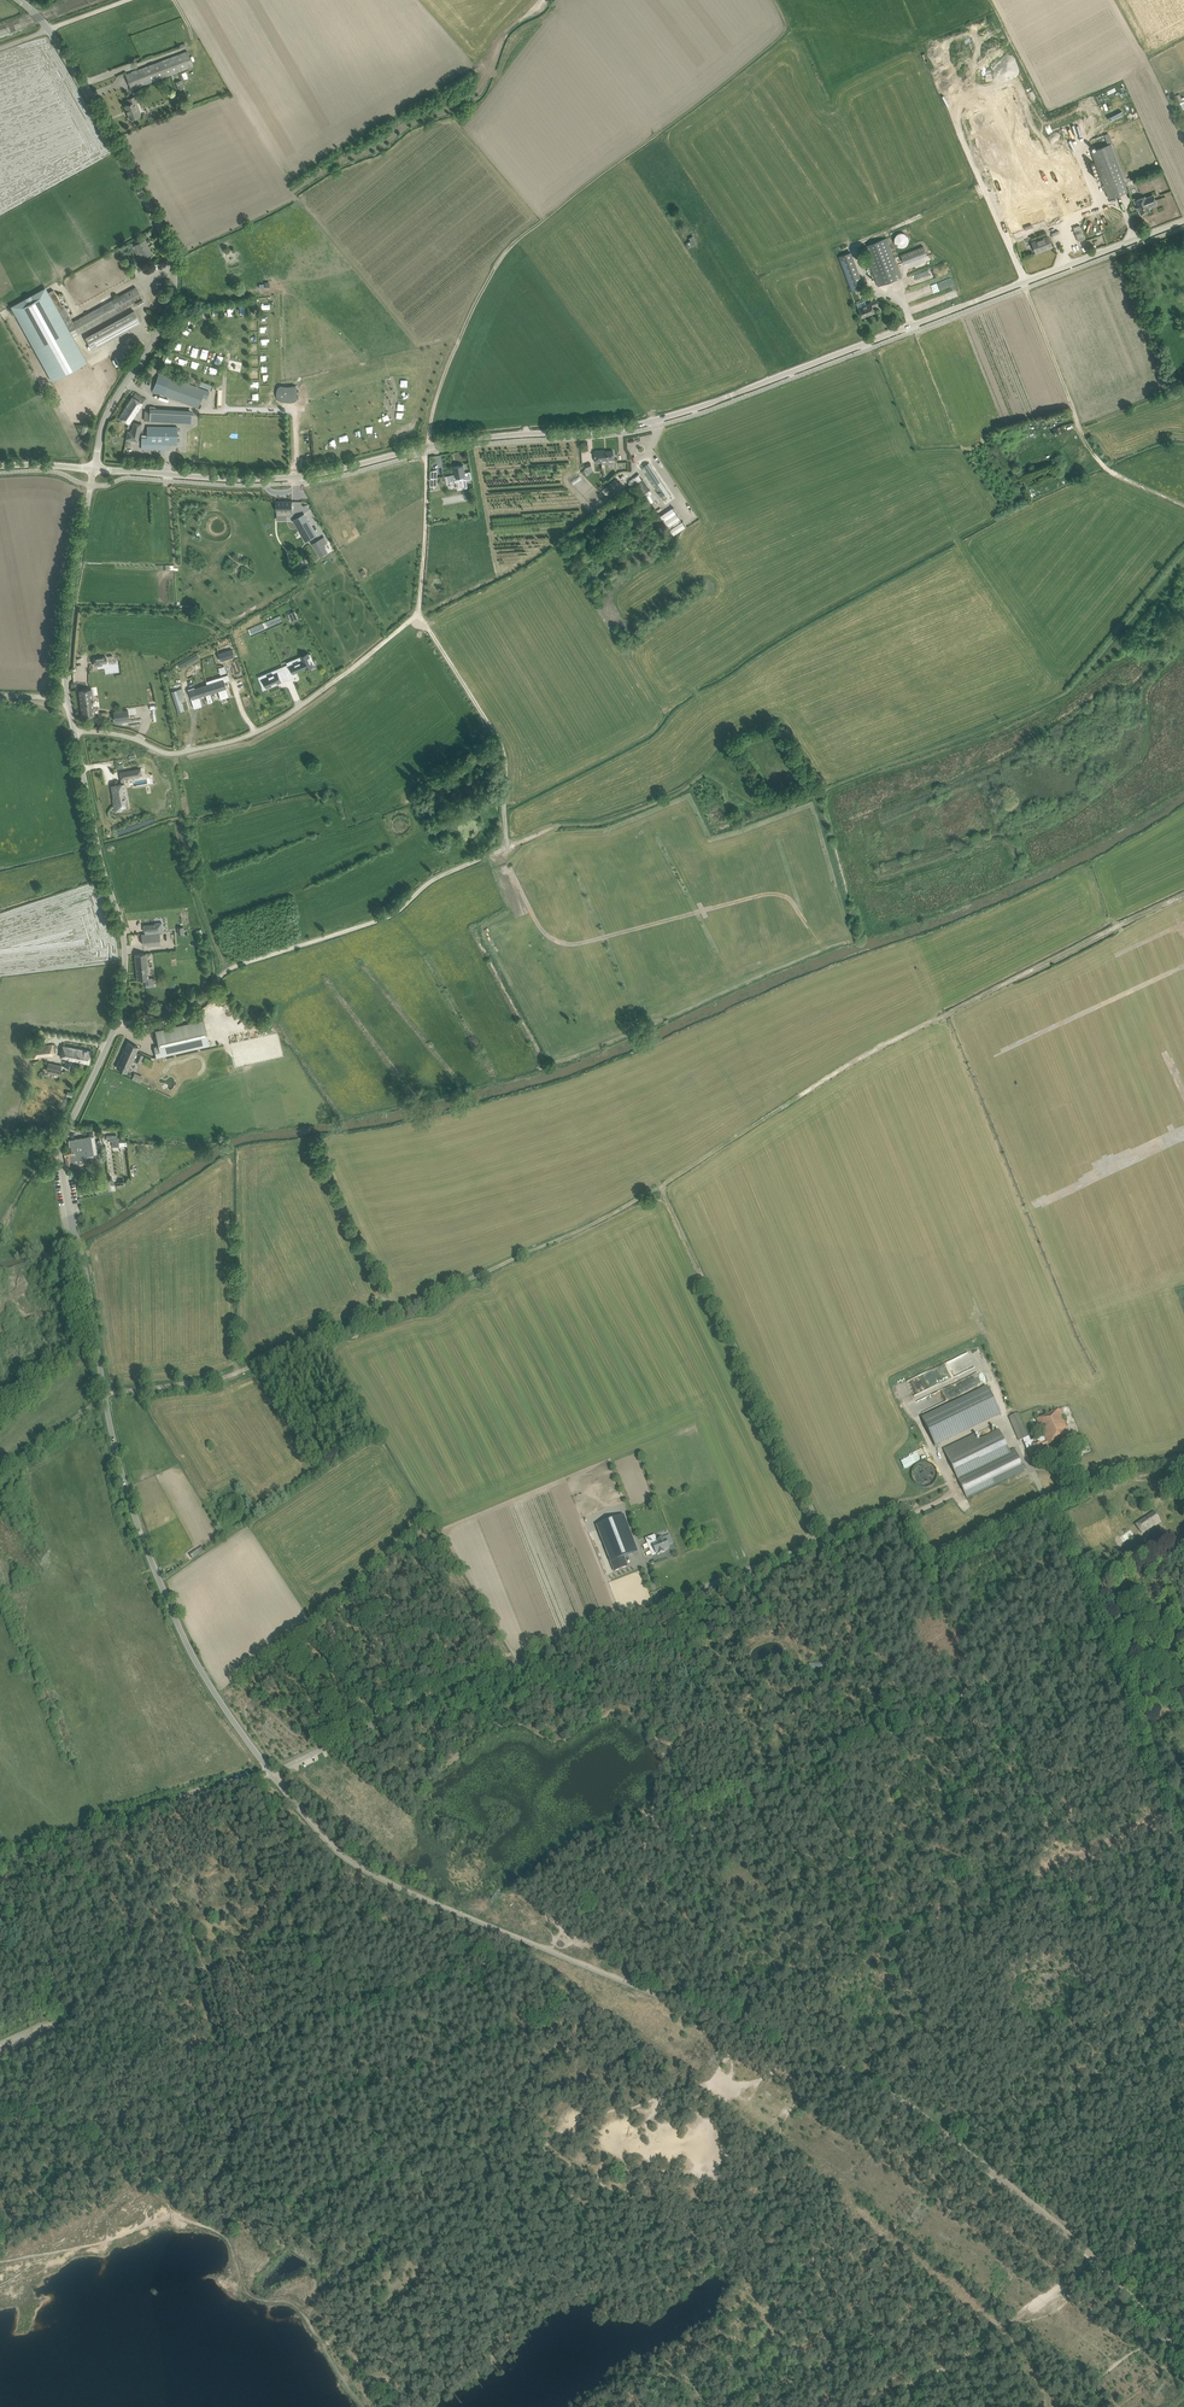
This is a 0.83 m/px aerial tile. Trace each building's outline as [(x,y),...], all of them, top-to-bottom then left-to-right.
[(188,51),(131,72),(125,75),(131,89),(193,66),(188,51)] [(181,80),(175,82),(178,89),(183,87),(181,80)] [(130,120),(133,119),(141,116),(134,97),(128,99),(129,104),(125,106),(130,120)] [(1099,111),(1084,112),(1085,127),(1099,127),(1099,111)] [(1087,138),(1109,198),(1128,191),(1110,144),(1106,131),(1087,138)] [(1053,148),(1071,210),(1091,204),(1090,201),(1092,201),(1090,194),(1085,195),(1069,143),(1053,148)] [(1059,189),(1063,202),(1067,201),(1063,187),(1059,189)] [(1150,210),(1148,207),(1151,206),(1156,204),(1153,195),(1145,198),(1144,196),(1135,200),(1137,206),(1136,206),(1137,210),(1139,209),(1140,213),(1141,213),(1142,214),(1143,214),(1144,214),(1145,213),(1145,212),(1150,210)] [(894,239),(894,240),(894,241),(894,242),(894,243),(895,243),(895,244),(896,245),(897,246),(898,246),(899,247),(900,247),(901,247),(902,247),(903,247),(904,247),(905,246),(906,246),(906,245),(907,245),(907,244),(908,244),(908,243),(908,242),(908,241),(909,241),(909,240),(909,239),(908,239),(908,238),(908,237),(908,236),(907,236),(907,235),(906,235),(906,234),(905,234),(904,233),(903,233),(901,233),(900,233),(899,233),(898,233),(898,234),(897,234),(896,235),(895,236),(895,237),(894,238),(894,239)] [(692,235),(687,237),(692,246),(696,243),(692,235)] [(1032,242),(1034,247),(1036,252),(1044,249),(1052,246),(1048,236),(1032,242)] [(885,239),(863,247),(878,287),(900,279),(885,239)] [(132,247),(135,252),(139,260),(152,253),(145,240),(132,247)] [(898,255),(902,263),(925,254),(921,245),(898,255)] [(862,286),(850,251),(838,255),(850,290),(862,286)] [(16,315),(49,376),(52,381),(87,362),(73,337),(77,335),(142,299),(135,287),(72,321),(63,304),(62,305),(53,290),(48,292),(14,311),(14,313),(12,314),(13,317),(16,315)] [(858,308),(859,312),(861,317),(869,314),(870,316),(875,314),(872,306),(878,304),(876,300),(870,302),(871,303),(858,308)] [(134,311),(85,337),(92,350),(141,323),(134,311)] [(206,360),(209,350),(203,348),(200,358),(206,360)] [(174,355),(172,363),(187,367),(189,359),(174,355)] [(152,391),(158,393),(198,408),(202,396),(207,397),(209,392),(159,373),(152,391)] [(276,391),(276,392),(277,392),(277,393),(277,394),(278,395),(278,396),(279,396),(280,396),(281,397),(282,397),(283,397),(284,398),(285,398),(286,398),(287,398),(288,398),(289,398),(290,398),(291,398),(292,397),(293,397),(294,396),(294,395),(294,394),(294,393),(294,392),(294,391),(294,390),(294,389),(294,387),(295,386),(294,386),(294,385),(293,385),(293,384),(292,384),(291,384),(290,385),(289,385),(288,385),(287,385),(286,385),(284,385),(283,385),(282,385),(282,384),(281,384),(280,384),(279,384),(279,385),(278,385),(278,386),(277,386),(277,387),(277,388),(277,389),(277,390),(276,390),(276,391)] [(145,399),(135,393),(119,417),(129,423),(145,399)] [(149,418),(149,421),(191,423),(192,413),(186,413),(187,410),(156,408),(150,408),(149,411),(145,411),(145,418),(149,418)] [(127,431),(125,438),(130,439),(135,440),(136,436),(138,437),(141,424),(134,422),(132,432),(127,431)] [(141,437),(141,444),(177,445),(177,427),(147,426),(147,437),(141,437)] [(605,451),(605,450),(594,450),(595,462),(602,461),(602,460),(614,459),(614,458),(615,458),(615,455),(613,455),(613,451),(605,451)] [(641,467),(663,500),(670,495),(649,463),(641,467)] [(454,467),(455,474),(447,476),(448,483),(457,482),(456,480),(458,480),(459,489),(468,488),(466,479),(472,478),(470,471),(465,472),(463,465),(454,467)] [(600,492),(600,493),(605,497),(613,489),(620,483),(615,478),(600,492)] [(292,501),(278,501),(278,515),(293,515),(293,501),(282,501),(292,501)] [(294,520),(296,525),(299,524),(300,526),(301,525),(301,523),(307,519),(304,514),(294,520)] [(299,524),(296,525),(302,534),(310,529),(312,528),(307,519),(301,523),(301,525),(300,526),(299,524)] [(310,529),(302,534),(306,541),(316,535),(312,528),(310,529)] [(323,541),(312,547),(320,559),(328,555),(323,545),(326,543),(324,540),(323,541)] [(290,663),(283,666),(285,673),(292,670),(293,671),(293,673),(296,671),(296,672),(306,667),(306,668),(313,666),(313,664),(315,664),(310,653),(308,654),(308,653),(301,656),(303,661),(291,666),(290,663)] [(277,672),(263,678),(267,688),(272,686),(279,683),(281,682),(281,680),(279,676),(285,673),(283,666),(276,669),(277,672)] [(222,676),(206,681),(207,685),(210,693),(218,690),(220,699),(228,697),(226,688),(224,688),(223,686),(225,685),(222,676)] [(194,687),(188,689),(189,695),(191,694),(192,699),(191,699),(194,708),(202,706),(199,696),(205,694),(208,703),(212,702),(213,702),(210,693),(207,685),(195,689),(194,687)] [(181,688),(171,692),(177,709),(182,707),(179,699),(184,698),(181,688)] [(91,689),(85,690),(79,691),(82,716),(94,714),(91,689)] [(113,712),(115,720),(129,718),(128,710),(113,712)] [(140,768),(119,772),(120,779),(128,778),(127,775),(134,773),(134,777),(142,775),(140,768)] [(114,785),(112,786),(112,788),(113,794),(114,799),(113,799),(114,806),(124,804),(123,798),(125,798),(124,798),(126,797),(123,783),(114,785)] [(431,807),(426,800),(421,803),(426,810),(431,807)] [(193,918),(175,920),(175,927),(193,925),(193,918)] [(161,943),(159,932),(141,934),(142,945),(161,943)] [(146,954),(134,955),(137,979),(145,978),(146,984),(154,984),(154,977),(149,978),(146,954)] [(154,1047),(157,1056),(209,1044),(203,1020),(156,1031),(159,1046),(154,1047)] [(123,1053),(116,1067),(127,1072),(133,1058),(135,1059),(140,1062),(143,1055),(138,1052),(138,1054),(136,1053),(138,1047),(128,1042),(123,1053)] [(33,1058),(37,1058),(37,1056),(53,1054),(52,1053),(54,1052),(53,1044),(32,1047),(33,1058)] [(62,1045),(61,1051),(64,1051),(62,1059),(75,1061),(83,1062),(89,1063),(91,1051),(85,1050),(65,1046),(62,1045)] [(47,1066),(47,1071),(60,1073),(61,1065),(48,1062),(47,1066)] [(143,1082),(145,1076),(136,1072),(133,1078),(143,1082)] [(116,1135),(106,1135),(107,1141),(112,1140),(112,1146),(119,1146),(119,1145),(126,1145),(126,1142),(119,1142),(119,1137),(117,1137),(117,1136),(116,1136),(116,1135)] [(70,1147),(63,1149),(65,1156),(65,1158),(67,1166),(76,1164),(86,1162),(85,1156),(93,1154),(90,1136),(68,1140),(70,1147)] [(99,1193),(111,1191),(109,1175),(103,1176),(103,1180),(97,1181),(98,1185),(97,1185),(99,1193)] [(972,1367),(965,1353),(954,1359),(961,1373),(972,1367)] [(986,1387),(922,1418),(935,1446),(1000,1414),(986,1387)] [(1028,1449),(1029,1451),(1031,1456),(1036,1454),(1036,1455),(1044,1452),(1042,1447),(1047,1445),(1070,1436),(1060,1410),(1036,1420),(1043,1436),(1039,1438),(1041,1443),(1032,1446),(1033,1447),(1028,1449)] [(1009,1417),(1019,1441),(1029,1437),(1019,1413),(1009,1417)] [(1014,1449),(1009,1451),(999,1430),(977,1440),(974,1434),(943,1449),(947,1457),(956,1477),(967,1498),(991,1486),(1024,1470),(1022,1465),(1014,1449)] [(1076,1457),(1087,1452),(1084,1445),(1074,1450),(1076,1457)] [(934,1463),(918,1463),(918,1481),(934,1481),(934,1463)] [(1136,1524),(1139,1529),(1142,1534),(1161,1521),(1154,1512),(1136,1524)] [(596,1525),(614,1572),(628,1566),(625,1556),(638,1552),(624,1514),(596,1525)] [(656,1539),(647,1543),(652,1555),(656,1554),(657,1554),(658,1555),(666,1552),(665,1551),(670,1549),(668,1546),(673,1544),(670,1536),(668,1536),(664,1538),(664,1537),(657,1540),(656,1539)]
